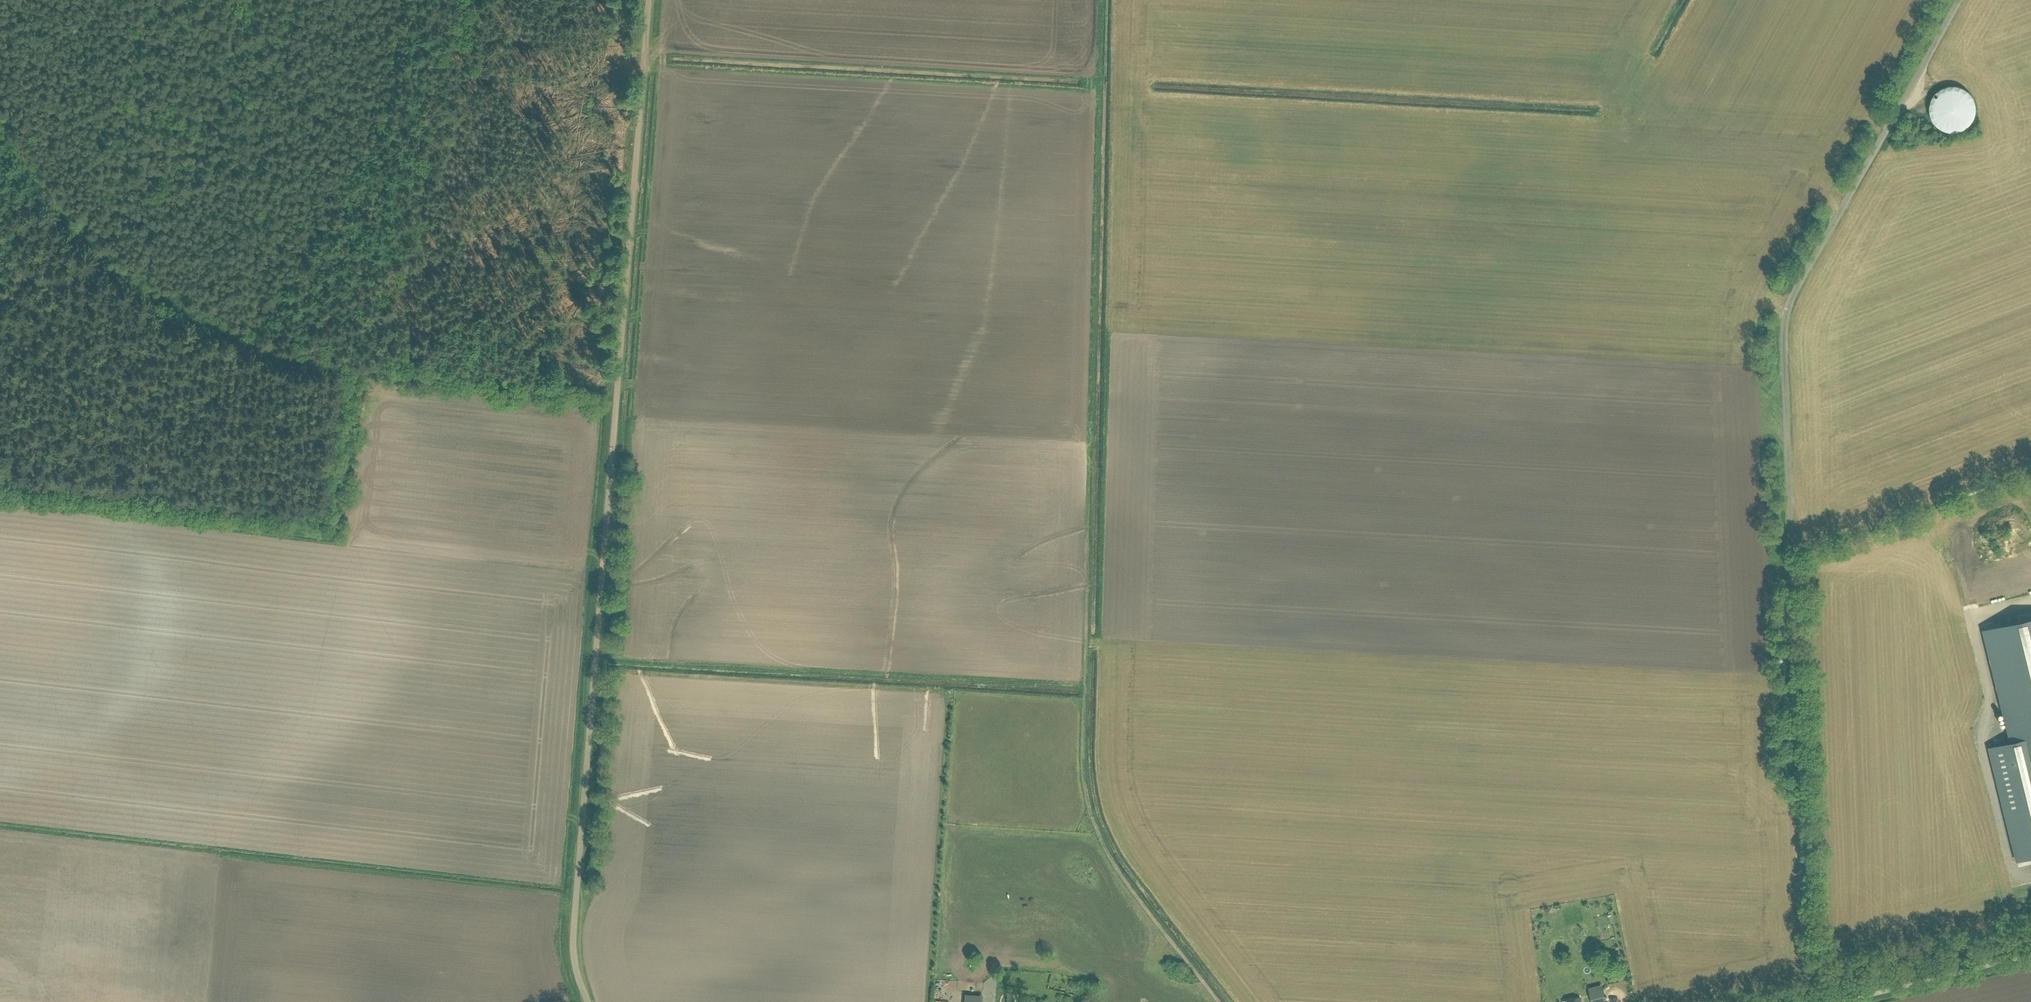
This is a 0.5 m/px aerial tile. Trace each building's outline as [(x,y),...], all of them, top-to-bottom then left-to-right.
[(1929,109),(1929,111),(1929,113),(1930,115),(1930,117),(1931,119),(1932,121),(1933,123),(1935,124),(1936,126),(1937,127),(1939,128),(1941,129),(1943,130),(1944,131),(1946,132),(1948,132),(1950,132),(1952,132),(1954,132),(1956,132),(1958,132),(1960,131),(1962,130),(1964,129),(1966,128),(1967,127),(1969,126),(1970,124),(1971,123),(1973,121),(1974,119),(1974,117),(1975,115),(1975,113),(1976,111),(1976,109),(1976,107),(1975,105),(1975,103),(1974,101),(1974,99),(1973,97),(1971,96),(1970,94),(1969,93),(1967,91),(1966,90),(1964,89),(1962,88),(1960,87),(1958,87),(1956,86),(1954,86),(1952,86),(1950,86),(1948,86),(1946,87),(1944,87),(1943,88),(1941,89),(1939,90),(1937,91),(1936,93),(1935,94),(1933,96),(1932,97),(1931,99),(1930,101),(1930,103),(1929,105),(1929,107),(1929,109)] [(2030,857),(2030,619),(1985,631),(2012,743),(1991,748),(2018,861),(2030,857)] [(1600,974),(1581,981),(1584,990),(1589,988),(1589,987),(1603,982),(1600,974)] [(1565,990),(1563,983),(1557,985),(1559,992),(1565,990)] [(966,994),(963,994),(963,1001),(979,1001),(979,995),(980,985),(967,984),(966,994)] [(1603,987),(1589,990),(1592,1001),(1606,1001),(1603,987)]
